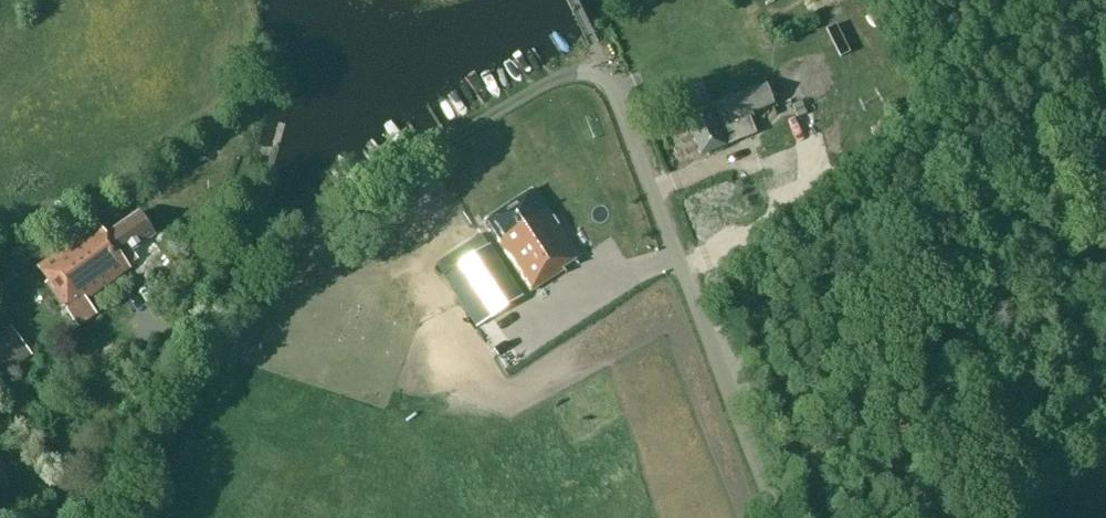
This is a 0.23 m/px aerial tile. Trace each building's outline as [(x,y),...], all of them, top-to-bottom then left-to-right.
[(816,78),(822,76),(815,58),(809,61),(780,72),(793,104),(811,98),(805,82),(816,78)] [(756,134),(749,115),(748,114),(734,121),(726,100),(686,117),(701,156),(756,134)] [(793,107),(798,119),(807,115),(802,103),(793,107)] [(568,275),(563,269),(580,258),(535,189),(485,221),(531,292),(548,282),(551,286),(568,275)] [(140,213),(107,236),(98,224),(38,267),(49,282),(46,284),(68,314),(68,313),(78,327),(97,314),(87,300),(131,269),(123,259),(156,235),(140,213)] [(488,247),(460,266),(493,317),(522,298),(488,247)] [(0,334),(0,369),(5,376),(33,356),(26,346),(11,326),(0,334)]
